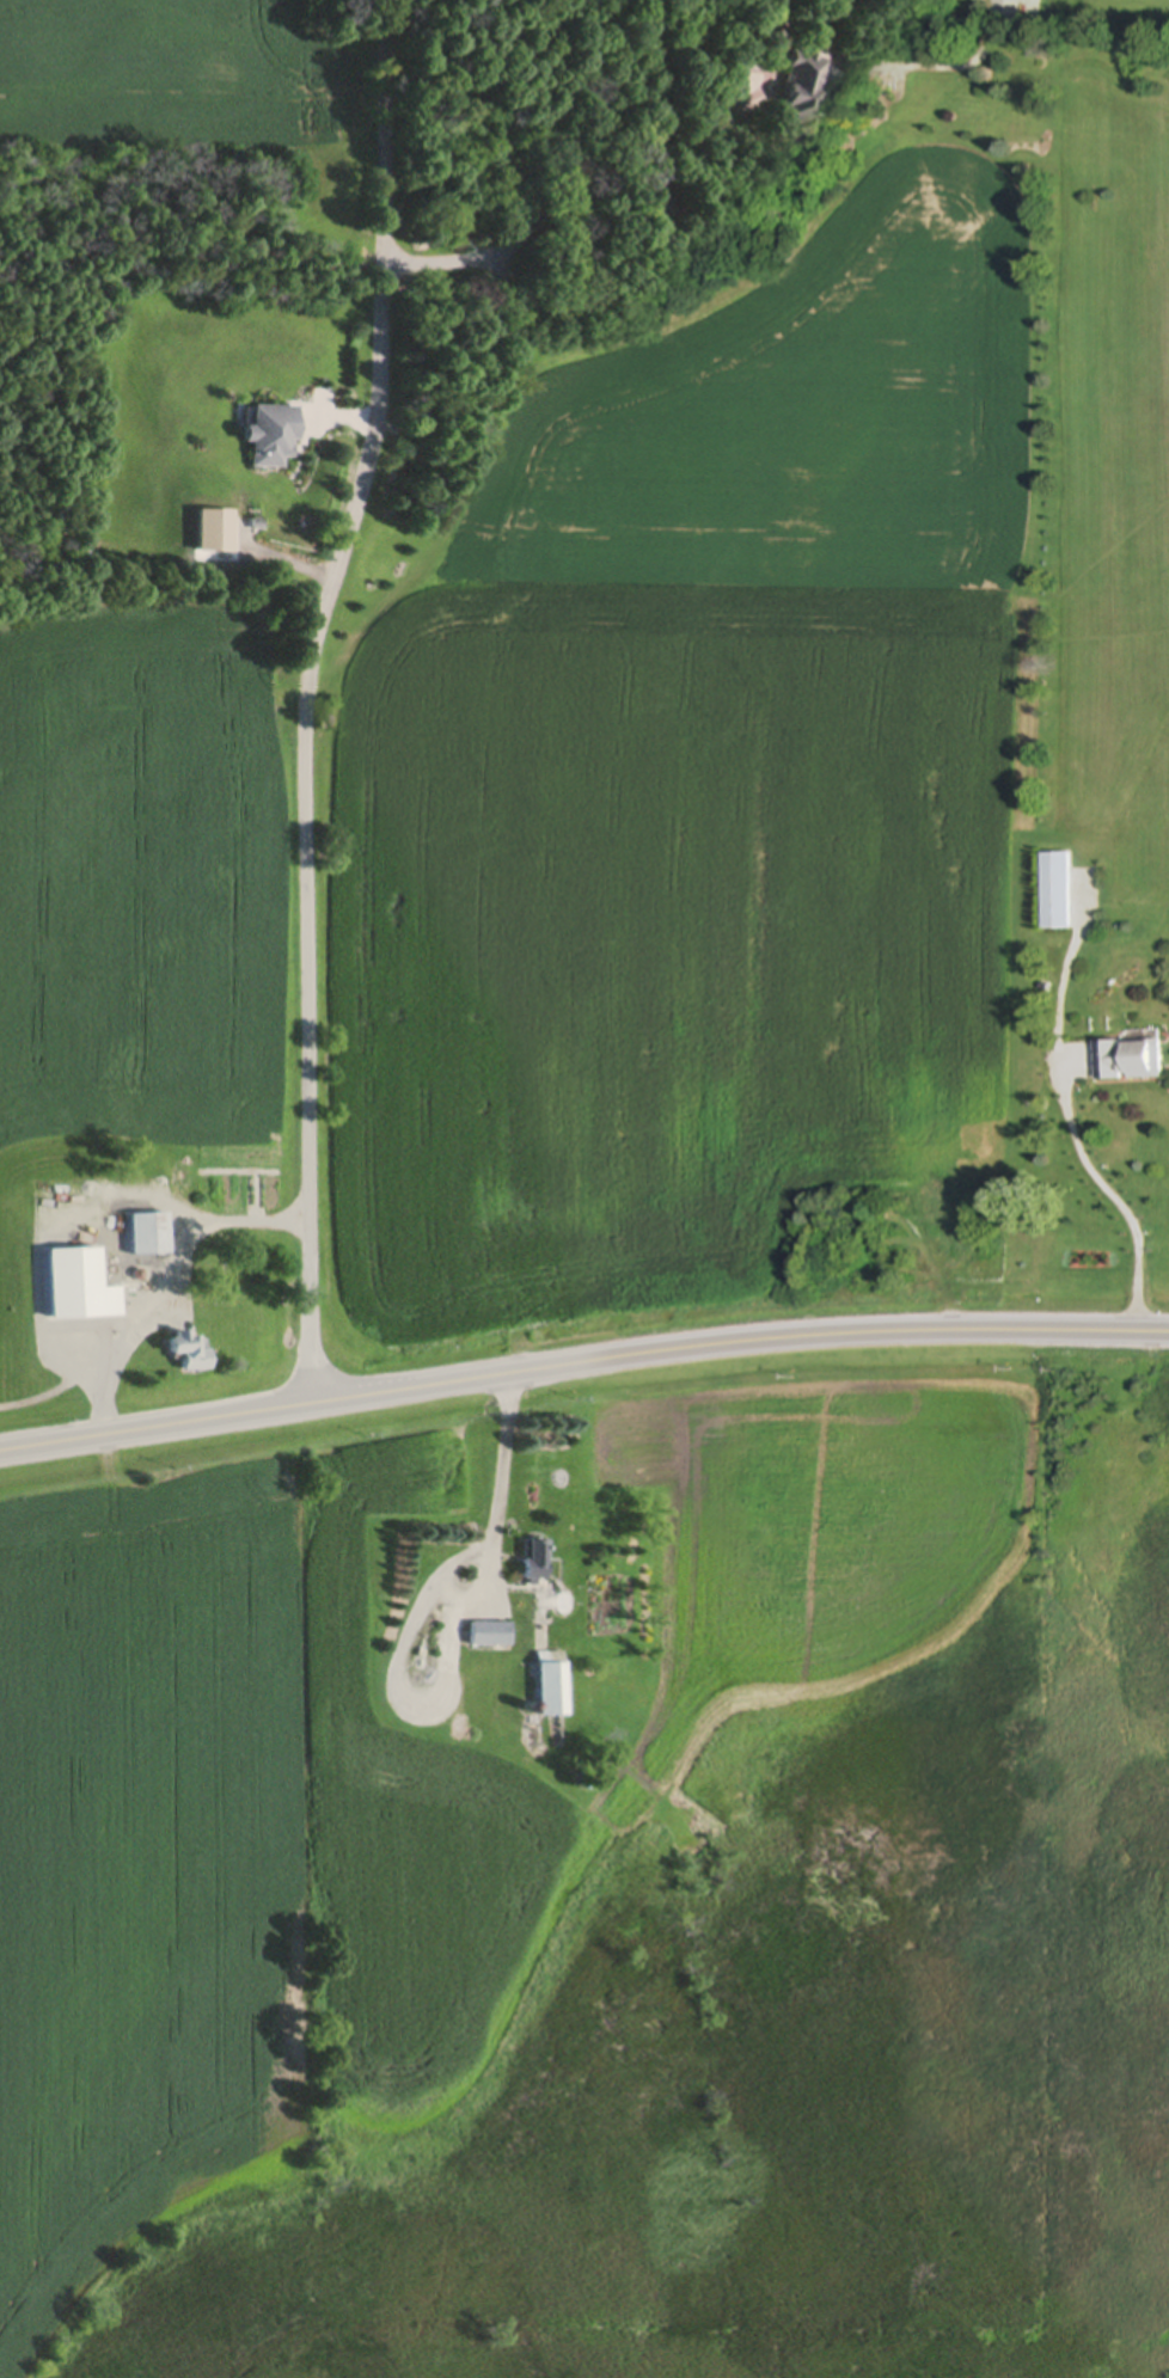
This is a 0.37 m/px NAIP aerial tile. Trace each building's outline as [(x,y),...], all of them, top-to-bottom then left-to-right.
[(774,127),(818,138),(830,92),(821,90),(828,62),(793,53),(774,127)] [(298,411),(253,410),(253,432),(245,432),(245,446),(252,446),(252,471),(284,471),(284,461),(298,461),(298,411)] [(1072,933),(1072,858),(1044,858),(1044,933),(1072,933)] [(1098,1047),(1099,1085),(1165,1083),(1163,1045),(1098,1047)] [(128,1218),(128,1259),(166,1259),(166,1218),(128,1218)] [(181,1375),(207,1375),(207,1343),(190,1343),(190,1334),(169,1334),(169,1360),(181,1360),(181,1375)] [(546,1582),(546,1542),(522,1542),(522,1582),(546,1582)] [(510,1626),(470,1626),(470,1650),(510,1650),(510,1626)] [(565,1719),(565,1657),(537,1657),(537,1719),(565,1719)]
